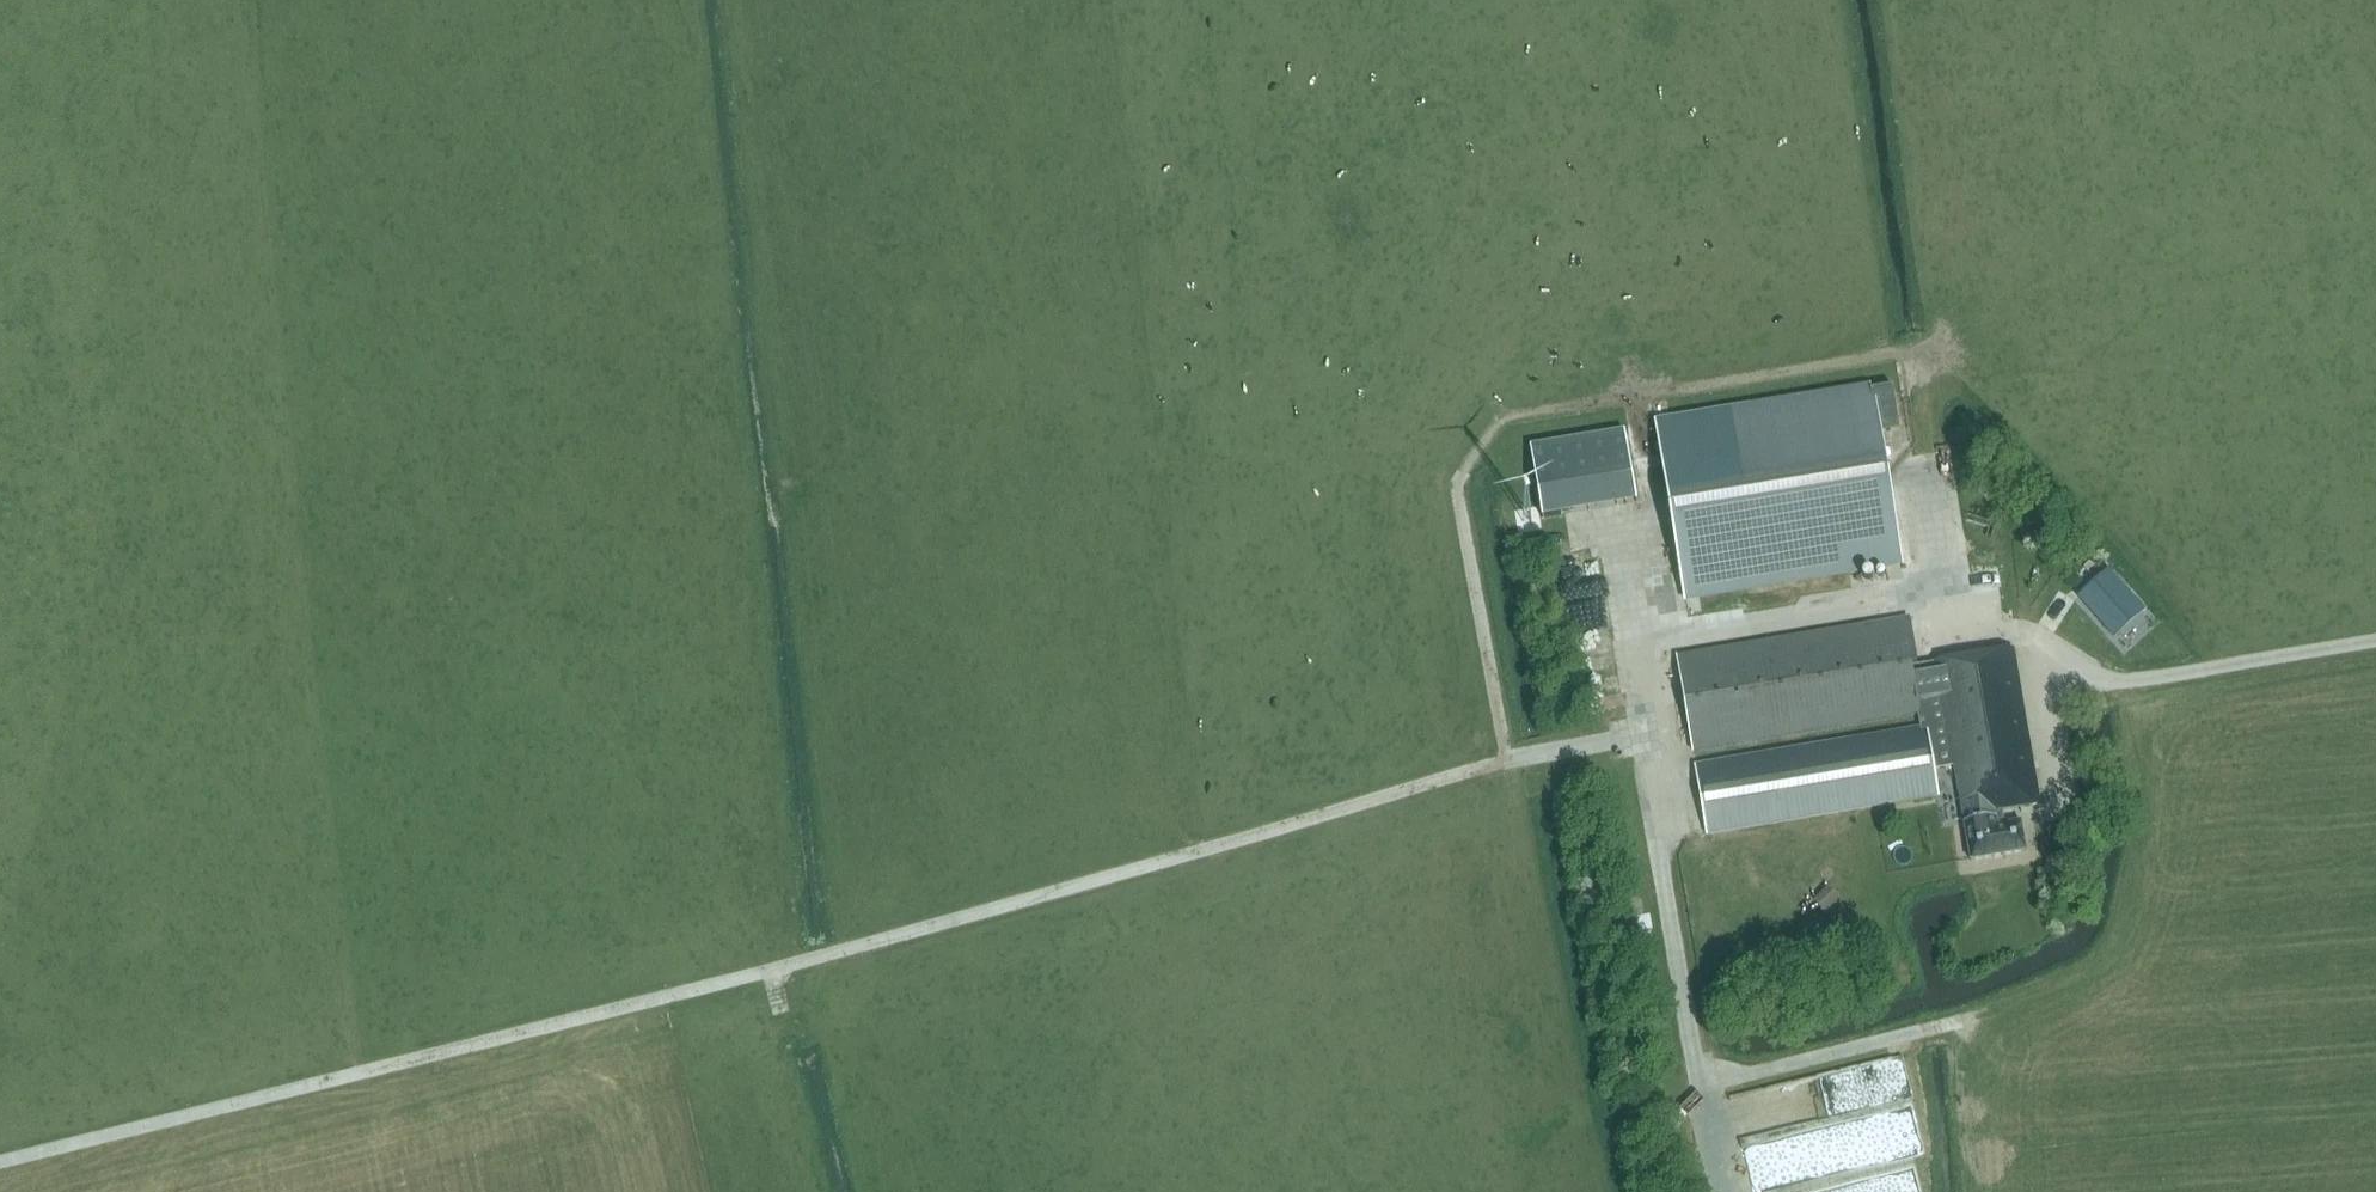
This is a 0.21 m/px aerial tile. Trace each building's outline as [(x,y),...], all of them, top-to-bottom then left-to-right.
[(1655,426),(1683,599),(1902,563),(1881,432),(1899,429),(1892,387),(1655,426)] [(1530,447),(1542,517),(1635,502),(1624,432),(1530,447)] [(2108,572),(2079,598),(2115,638),(2144,612),(2108,572)] [(1820,730),(1917,714),(1919,729),(1822,745),(1805,748),(1696,766),(1707,835),(1939,796),(1935,772),(1952,769),(1958,804),(1962,804),(1971,862),(2027,852),(2021,823),(2005,826),(2002,811),(2039,805),(2027,727),(2034,725),(2021,648),(1934,663),(1917,666),(1909,619),(1678,657),(1693,752),(1820,730)] [(1825,914),(1839,898),(1827,887),(1813,902),(1825,914)] [(1878,1063),(1837,1069),(1842,1106),(1883,1100),(1878,1063)]
